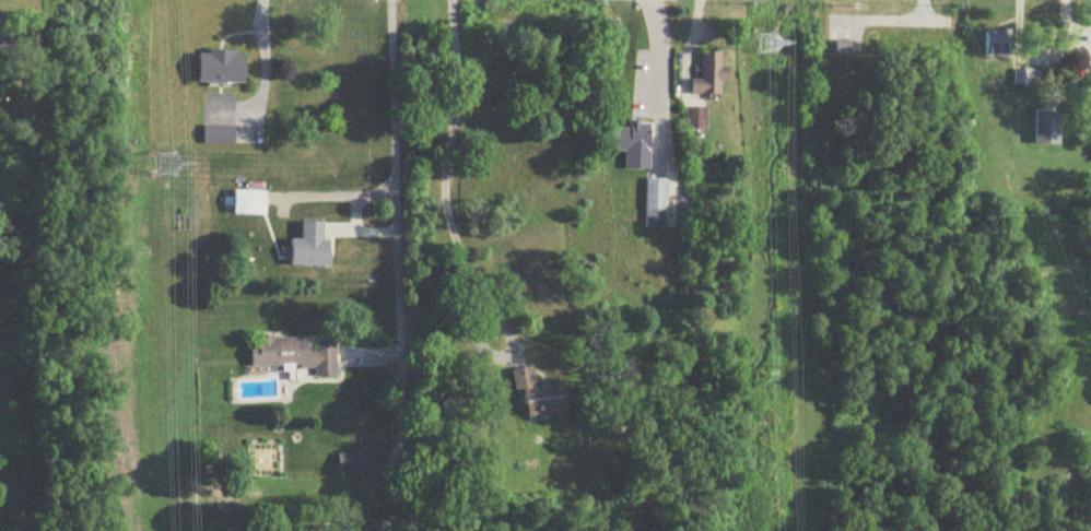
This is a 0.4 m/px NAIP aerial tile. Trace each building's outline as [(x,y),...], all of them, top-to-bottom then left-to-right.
[(12,52),(12,27),(0,27),(0,52),(12,52)] [(986,57),(1011,57),(1011,32),(986,32),(986,57)] [(199,52),(199,85),(245,85),(245,52),(199,52)] [(701,80),(692,80),(692,97),(721,97),(722,84),(730,84),(730,70),(722,70),(722,54),(701,54),(701,80)] [(1016,87),(1040,87),(1040,71),(1016,71),(1016,87)] [(707,132),(707,110),(687,110),(686,132),(707,132)] [(236,146),(236,127),(205,127),(205,146),(236,146)] [(649,128),(613,128),(613,154),(649,154),(649,128)] [(645,228),(666,228),(666,181),(645,181),(645,228)] [(267,192),(235,192),(235,217),(267,217),(267,192)] [(331,241),(324,241),(324,224),(303,224),(303,241),(292,241),(292,268),(331,268),(331,241)] [(309,339),(251,339),(252,368),(316,368),(316,379),(337,378),(337,338),(319,338),(319,350),(309,350),(309,339)] [(568,412),(564,383),(536,387),(533,368),(512,371),(516,393),(524,392),(528,418),(568,412)] [(363,455),(339,455),(339,471),(363,471),(363,455)]
